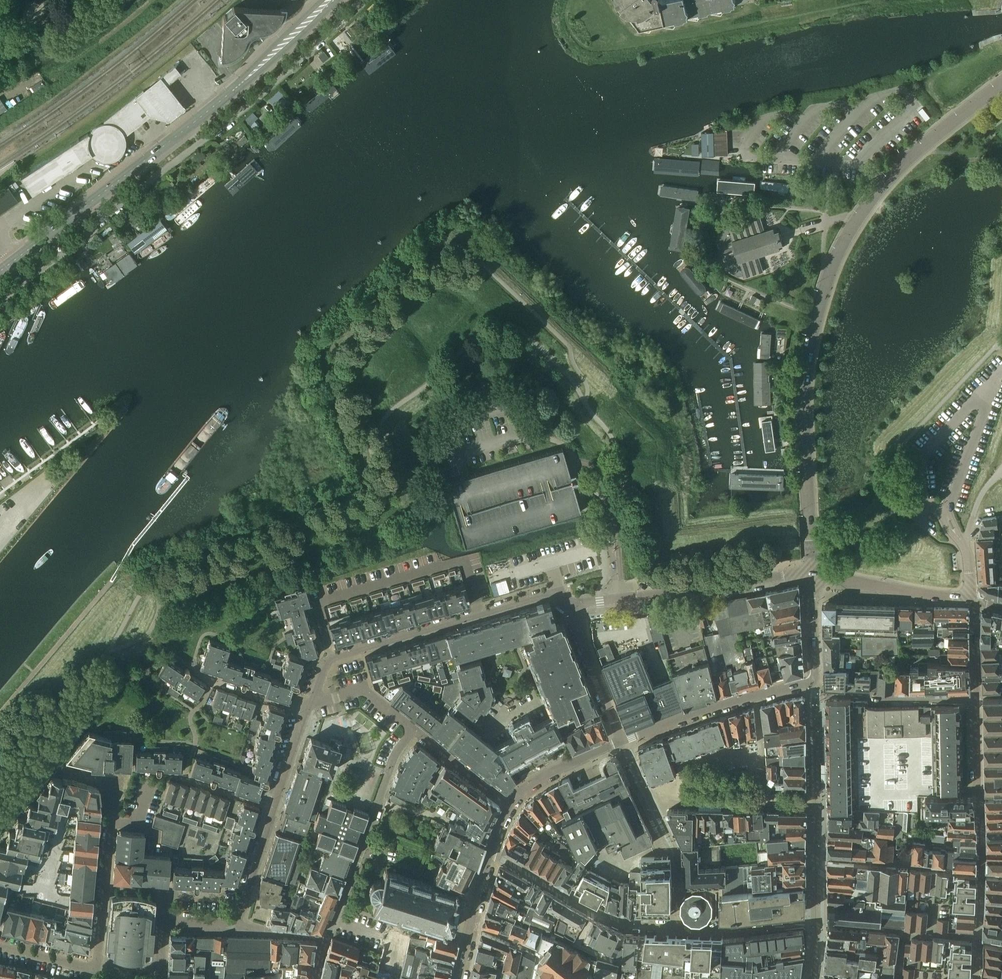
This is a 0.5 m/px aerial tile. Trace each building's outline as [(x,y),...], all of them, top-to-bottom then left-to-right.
[(626,6),(625,8),(628,9),(640,25),(652,23),(652,24),(735,6),(734,0),(621,0),(626,6)] [(282,11),(282,9),(233,7),(223,16),(220,58),(222,58),(224,58),(226,57),(228,57),(230,56),(231,56),(233,55),(235,54),(236,53),(238,52),(239,50),(241,49),(242,47),(243,46),(244,44),(244,42),(245,41),(246,39),(246,38),(247,37),(248,36),(249,35),(250,34),(251,33),(253,32),(254,32),(255,32),(257,31),(258,31),(260,31),(262,31),(264,31),(265,30),(267,29),(269,28),(271,27),(272,26),(274,25),(275,24),(277,22),(278,21),(279,19),(280,17),(281,15),(281,13),(282,11)] [(361,62),(366,69),(392,49),(387,42),(361,62)] [(181,74),(180,72),(174,65),(158,78),(165,86),(181,74)] [(34,92),(44,85),(41,80),(31,87),(34,92)] [(308,113),(337,90),(332,83),(303,107),(308,113)] [(125,139),(125,136),(153,114),(150,98),(143,90),(103,121),(104,123),(102,123),(101,124),(99,124),(98,125),(96,126),(95,127),(93,128),(92,129),(91,131),(90,132),(89,134),(88,133),(21,177),(32,194),(92,155),(94,157),(95,158),(97,159),(100,160),(103,161),(106,161),(110,161),(113,160),(116,159),(119,157),(121,155),(123,152),(124,149),(125,146),(126,142),(125,139)] [(923,108),(919,111),(921,113),(926,120),(930,117),(923,108)] [(271,153),(303,122),(296,115),(264,145),(271,153)] [(726,130),(714,131),(714,132),(715,156),(727,155),(726,130)] [(714,132),(702,132),(703,156),(715,156),(714,132)] [(221,181),(226,187),(261,158),(257,152),(221,181)] [(656,159),(655,172),(699,175),(700,162),(656,159)] [(170,223),(223,178),(216,170),(163,216),(170,223)] [(722,181),(722,189),(754,190),(755,182),(722,181)] [(761,181),(761,189),(787,192),(788,184),(761,181)] [(197,211),(221,191),(216,184),(192,205),(197,211)] [(661,185),(660,194),(697,199),(698,190),(661,185)] [(9,187),(0,193),(0,213),(18,201),(9,187)] [(174,230),(193,214),(188,208),(170,224),(174,230)] [(684,208),(677,249),(688,250),(695,210),(684,208)] [(773,227),(765,230),(760,215),(727,225),(728,228),(724,229),(719,238),(721,241),(718,242),(727,269),(729,268),(730,272),(739,276),(742,275),(743,277),(763,271),(758,256),(782,248),(781,244),(783,243),(779,231),(777,231),(776,227),(773,228),(773,227)] [(159,218),(130,239),(134,245),(163,224),(159,218)] [(131,252),(124,242),(84,272),(91,282),(131,252)] [(686,262),(680,267),(704,300),(711,295),(686,262)] [(81,274),(49,298),(54,305),(86,281),(81,274)] [(720,303),(717,310),(757,328),(761,321),(720,303)] [(25,343),(30,345),(47,312),(41,309),(25,343)] [(10,311),(2,315),(6,322),(14,318),(10,311)] [(0,357),(0,358),(7,362),(29,319),(21,315),(0,357)] [(770,333),(761,332),(760,356),(769,357),(770,333)] [(769,363),(755,363),(757,403),(771,402),(769,363)] [(760,420),(764,451),(775,449),(770,418),(760,420)] [(572,484),(570,475),(566,463),(562,448),(464,477),(457,479),(452,480),(446,482),(464,545),(580,511),(576,495),(572,484)] [(783,476),(730,474),(729,488),(783,490),(783,476)] [(982,518),(980,528),(994,527),(998,527),(997,516),(983,518),(982,518)] [(995,537),(994,527),(980,528),(978,538),(995,537)] [(993,542),(1000,541),(1000,537),(995,537),(978,538),(976,538),(977,550),(993,548),(993,547),(993,542)] [(994,552),(999,552),(1000,547),(993,547),(993,548),(977,550),(978,561),(994,559),(994,552)] [(995,570),(994,559),(978,561),(979,571),(995,570)] [(996,582),(995,570),(979,571),(980,583),(996,582)] [(998,597),(999,581),(996,582),(980,583),(981,588),(980,589),(981,593),(984,594),(985,593),(998,597)] [(464,582),(453,586),(459,607),(470,604),(465,586),(464,585),(464,582)] [(312,604),(309,595),(306,587),(306,585),(294,588),(295,589),(284,592),(285,594),(274,597),(277,605),(280,617),(289,614),(305,609),(305,606),(312,604)] [(799,585),(774,590),(777,605),(800,600),(799,585)] [(453,588),(443,591),(449,610),(451,610),(459,607),(453,586),(453,588)] [(777,605),(774,590),(765,592),(765,593),(761,594),(761,596),(759,597),(761,608),(770,606),(777,605)] [(443,591),(433,594),(439,613),(449,610),(443,591)] [(421,592),(411,595),(418,620),(428,616),(421,592)] [(422,592),(421,592),(428,616),(439,613),(433,594),(431,595),(423,597),(422,592)] [(773,622),(770,606),(761,608),(759,597),(761,596),(761,594),(725,600),(725,601),(710,604),(715,619),(729,616),(732,632),(737,631),(771,623),(773,622)] [(411,595),(400,598),(408,623),(418,620),(411,595)] [(401,603),(391,606),(397,626),(403,624),(408,623),(400,598),(400,599),(401,603)] [(801,616),(800,600),(777,605),(770,606),(773,622),(801,616)] [(440,720),(430,733),(463,759),(467,762),(469,764),(505,793),(508,789),(509,789),(513,785),(512,783),(515,780),(507,768),(524,759),(523,757),(534,751),(546,745),(547,746),(563,737),(562,734),(555,721),(576,713),(578,716),(597,709),(562,622),(554,625),(553,623),(555,623),(549,602),(446,633),(451,653),(453,658),(456,658),(458,657),(468,654),(470,653),(480,650),(484,649),(500,644),(504,643),(514,640),(516,640),(526,637),(530,635),(532,642),(524,645),(525,648),(546,700),(553,717),(533,728),(526,717),(518,721),(510,725),(517,737),(494,750),(486,743),(483,741),(479,738),(446,712),(440,720)] [(898,632),(895,606),(827,603),(823,607),(823,633),(823,635),(841,636),(861,637),(861,642),(861,649),(861,655),(900,655),(898,635),(898,632)] [(709,623),(704,604),(697,606),(701,625),(709,623)] [(391,606),(381,609),(387,629),(397,626),(391,606)] [(905,606),(895,606),(898,632),(898,635),(906,636),(906,632),(905,632),(905,606)] [(935,626),(934,626),(931,626),(924,625),(914,625),(915,606),(905,606),(905,632),(906,632),(913,633),(912,645),(934,645),(935,626)] [(924,623),(925,607),(915,606),(914,625),(924,625),(924,623)] [(934,619),(935,607),(925,607),(924,623),(927,623),(927,621),(931,622),(931,626),(934,626),(934,619)] [(969,620),(969,608),(935,607),(934,619),(934,626),(935,626),(938,626),(943,626),(943,623),(944,619),(969,620)] [(311,629),(306,609),(305,609),(289,614),(294,630),(285,633),(286,639),(315,631),(315,630),(314,629),(313,629),(312,629),(311,629)] [(376,611),(371,612),(376,632),(387,629),(381,609),(376,611)] [(991,623),(992,613),(982,611),(982,622),(991,623)] [(371,612),(360,615),(366,635),(376,632),(371,612)] [(1001,617),(1001,615),(992,613),(991,623),(990,633),(998,634),(999,634),(1001,617)] [(349,614),(338,617),(345,641),(356,638),(349,614)] [(349,614),(356,638),(366,635),(360,615),(351,618),(350,618),(349,614)] [(657,614),(648,615),(649,619),(652,630),(650,630),(652,638),(653,642),(664,639),(660,627),(661,627),(657,614)] [(744,656),(737,631),(732,632),(729,616),(715,619),(720,632),(703,636),(705,644),(718,697),(733,692),(728,669),(726,664),(732,662),(733,666),(746,662),(744,656)] [(765,633),(763,634),(764,637),(766,637),(802,630),(801,616),(773,622),(771,623),(764,625),(765,633)] [(334,618),(327,620),(335,644),(345,641),(338,617),(334,618)] [(990,633),(991,623),(982,622),(981,632),(990,633)] [(949,626),(943,626),(938,626),(938,634),(944,634),(969,634),(969,627),(949,626)] [(802,640),(802,630),(763,637),(764,641),(776,639),(776,643),(777,643),(802,640)] [(319,654),(313,636),(313,634),(314,633),(315,632),(315,631),(286,639),(288,644),(297,641),(300,649),(298,655),(304,658),(319,654)] [(998,639),(998,634),(990,633),(981,632),(981,645),(981,646),(997,647),(997,641),(997,640),(997,639),(998,639)] [(439,635),(434,636),(442,660),(441,656),(451,653),(446,633),(440,635),(439,635)] [(939,642),(939,645),(944,645),(949,645),(969,646),(969,635),(969,634),(944,634),(942,634),(941,637),(940,637),(940,642),(939,642)] [(841,636),(823,635),(823,648),(841,649),(841,636)] [(429,638),(424,639),(431,664),(442,660),(434,636),(430,638),(429,638)] [(210,639),(200,668),(221,675),(221,676),(222,676),(227,660),(231,646),(210,639)] [(419,641),(414,642),(421,666),(422,666),(421,664),(430,661),(431,664),(424,639),(420,641),(419,641)] [(803,648),(802,640),(777,643),(778,654),(779,653),(803,648)] [(409,644),(405,645),(412,669),(421,666),(414,642),(410,644),(409,644)] [(768,661),(767,656),(764,643),(751,646),(753,654),(757,669),(760,685),(773,681),(768,661)] [(718,697),(705,644),(669,655),(670,658),(684,706),(718,697)] [(399,647),(395,648),(400,668),(409,665),(410,665),(411,669),(412,669),(405,645),(400,647),(399,647)] [(969,655),(969,646),(949,645),(949,654),(969,655)] [(751,646),(742,649),(744,656),(746,662),(749,675),(748,676),(750,688),(760,685),(757,669),(753,654),(751,646)] [(997,647),(981,646),(982,647),(981,647),(982,660),(999,659),(998,649),(1001,650),(1001,647),(997,647)] [(390,650),(385,651),(391,670),(400,668),(395,648),(390,649),(390,650)] [(805,673),(803,649),(803,648),(779,653),(781,661),(774,663),(776,670),(783,669),(785,678),(805,673)] [(841,649),(823,648),(824,656),(845,657),(847,657),(850,658),(850,654),(850,652),(845,652),(841,651),(841,649)] [(684,706),(670,658),(663,660),(670,679),(654,685),(640,650),(602,665),(628,729),(684,706)] [(380,653),(375,654),(382,678),(383,678),(381,673),(385,672),(391,670),(385,651),(380,652),(380,653)] [(296,680),(304,658),(298,655),(288,652),(279,679),(294,685),(295,685),(296,685),(297,685),(299,684),(299,683),(298,682),(297,681),(296,680)] [(369,656),(365,657),(368,667),(368,668),(369,669),(372,681),(376,680),(382,678),(375,654),(370,655),(369,656)] [(969,665),(969,656),(969,655),(949,654),(948,654),(940,654),(940,655),(940,663),(947,663),(947,664),(969,665)] [(845,657),(824,656),(824,666),(824,668),(847,669),(850,669),(855,669),(856,669),(856,658),(850,658),(847,657),(845,657)] [(172,694),(189,669),(188,669),(187,669),(186,669),(185,671),(167,659),(158,672),(173,682),(167,691),(172,694)] [(242,686),(251,661),(242,659),(240,665),(227,660),(222,676),(230,679),(229,681),(234,682),(234,681),(241,683),(241,684),(241,686),(242,686)] [(999,659),(982,660),(983,677),(1000,676),(1001,676),(1001,671),(999,671),(999,659)] [(289,701),(294,685),(279,679),(270,677),(271,675),(257,670),(259,664),(251,661),(242,686),(243,686),(245,686),(245,684),(253,687),(252,689),(256,690),(257,688),(265,691),(265,693),(274,696),(273,698),(277,699),(278,697),(289,701)] [(442,697),(442,699),(443,700),(446,702),(451,706),(452,707),(455,703),(470,716),(480,704),(484,707),(492,698),(488,685),(483,686),(476,661),(463,665),(456,667),(459,680),(453,682),(450,683),(444,685),(444,686),(442,697)] [(733,666),(734,668),(739,691),(750,688),(748,676),(749,675),(746,662),(733,666)] [(969,665),(947,664),(947,663),(940,663),(928,662),(928,671),(918,671),(918,667),(910,666),(910,672),(910,692),(970,691),(970,692),(971,692),(969,665)] [(739,691),(734,668),(728,669),(733,692),(739,691)] [(847,669),(824,668),(824,677),(824,680),(824,686),(824,687),(826,687),(835,688),(840,688),(846,688),(846,682),(850,682),(850,669),(847,669)] [(189,669),(172,694),(177,697),(182,689),(197,699),(206,685),(189,673),(190,672),(190,670),(189,669)] [(870,690),(871,677),(860,676),(861,669),(856,669),(855,669),(854,682),(850,682),(846,682),(846,688),(861,689),(870,690)] [(879,670),(878,690),(885,691),(892,691),(893,671),(893,670),(886,670),(879,669),(879,670)] [(878,690),(879,670),(872,670),(871,677),(870,690),(878,690)] [(910,692),(910,672),(893,671),(892,691),(896,691),(909,692),(910,692)] [(1000,690),(1000,676),(983,677),(983,691),(1000,690)] [(385,693),(383,696),(390,701),(397,707),(410,691),(402,684),(391,688),(389,688),(385,693)] [(222,707),(227,691),(217,688),(212,704),(222,707)] [(232,712),(237,696),(237,695),(227,691),(222,707),(231,710),(231,711),(232,712)] [(410,691),(397,707),(401,710),(405,713),(418,697),(410,691)] [(242,715),(247,699),(237,696),(232,712),(242,715)] [(794,698),(793,698),(793,704),(794,704),(795,723),(806,721),(805,698),(803,696),(794,698)] [(418,697),(405,713),(409,716),(413,719),(426,703),(418,697)] [(777,725),(795,723),(794,704),(793,704),(793,698),(775,703),(777,725)] [(256,702),(247,699),(242,715),(251,718),(252,717),(253,717),(251,723),(280,732),(280,731),(280,730),(279,730),(279,729),(278,729),(284,709),(269,704),(263,721),(256,718),(257,714),(253,713),(256,702)] [(851,699),(826,700),(827,728),(827,740),(828,782),(828,800),(828,809),(852,809),(852,811),(914,813),(918,813),(918,796),(933,796),(933,789),(949,789),(950,789),(961,789),(961,787),(960,727),(960,706),(900,708),(868,708),(868,701),(851,702),(851,699)] [(984,699),(985,794),(1001,793),(1001,699),(984,699)] [(426,703),(413,719),(414,720),(417,722),(417,723),(421,726),(434,710),(426,703)] [(777,725),(775,703),(761,706),(764,732),(778,730),(777,725)] [(757,736),(754,708),(743,711),(747,730),(748,738),(757,736)] [(434,710),(421,726),(422,726),(425,729),(429,732),(442,716),(434,710)] [(747,730),(743,711),(729,715),(732,727),(734,741),(735,744),(740,744),(739,735),(738,736),(738,733),(747,730)] [(732,727),(729,715),(719,717),(717,718),(721,730),(726,728),(732,727)] [(599,716),(590,720),(599,741),(608,737),(599,716)] [(726,743),(721,730),(717,718),(674,734),(675,737),(664,740),(664,737),(638,747),(643,759),(640,760),(643,767),(646,766),(652,784),(676,775),(673,764),(670,765),(668,758),(676,755),(678,760),(726,743)] [(572,725),(570,726),(581,748),(590,744),(586,736),(583,730),(580,724),(577,720),(571,723),(572,725)] [(586,729),(583,730),(586,736),(590,744),(599,741),(590,720),(583,723),(586,729)] [(806,738),(806,721),(795,723),(777,725),(778,730),(780,730),(783,741),(806,738)] [(279,733),(280,733),(280,732),(251,723),(249,728),(259,731),(254,749),(258,750),(270,753),(276,734),(277,734),(279,734),(279,733)] [(570,730),(562,734),(563,737),(572,752),(581,748),(570,726),(568,726),(570,730)] [(734,741),(732,727),(726,728),(721,730),(726,743),(734,741)] [(130,768),(131,737),(125,737),(125,731),(109,730),(102,730),(102,736),(89,732),(66,760),(68,760),(72,763),(73,762),(91,766),(103,767),(103,766),(112,767),(124,768),(130,768)] [(780,730),(778,730),(764,732),(765,743),(783,741),(780,730)] [(335,739),(331,737),(329,743),(311,738),(303,762),(331,772),(339,747),(341,741),(335,739)] [(806,750),(806,738),(783,741),(784,751),(806,750)] [(784,763),(784,751),(783,741),(765,743),(767,763),(784,763)] [(151,752),(136,751),(135,768),(144,769),(144,771),(149,771),(149,769),(156,769),(156,771),(156,772),(157,773),(158,773),(160,746),(151,746),(151,752)] [(169,746),(160,746),(158,773),(159,773),(161,772),(161,770),(168,770),(168,772),(173,772),(173,770),(182,771),(183,754),(168,753),(169,746)] [(433,780),(444,766),(440,762),(419,746),(417,749),(414,746),(402,761),(405,764),(402,769),(398,768),(392,786),(395,787),(394,791),(395,791),(415,803),(419,799),(425,782),(430,784),(431,784),(433,780)] [(266,778),(273,755),(273,754),(270,753),(258,750),(249,775),(268,781),(268,780),(268,779),(267,778),(266,778)] [(806,763),(806,750),(784,751),(784,763),(786,763),(806,763)] [(212,784),(220,758),(212,756),(210,762),(196,757),(190,773),(199,776),(199,778),(203,779),(204,778),(210,780),(210,781),(210,782),(210,783),(211,783),(212,784)] [(237,780),(240,772),(227,767),(229,761),(220,758),(212,784),(214,784),(215,783),(215,782),(222,784),(221,786),(226,787),(226,785),(235,788),(234,790),(243,793),(245,785),(246,783),(237,780)] [(605,767),(608,773),(613,771),(619,768),(617,762),(616,760),(615,759),(613,758),(612,758),(610,758),(608,758),(606,759),(605,760),(604,761),(604,763),(603,764),(603,766),(604,766),(604,768),(605,767)] [(786,763),(784,763),(767,763),(768,782),(776,783),(776,786),(786,786),(786,775),(786,763)] [(806,775),(806,763),(786,763),(786,775),(806,775)] [(285,812),(286,813),(305,819),(306,816),(308,816),(321,776),(319,775),(320,772),(301,765),(300,769),(297,768),(284,809),(286,809),(285,812)] [(431,784),(428,790),(444,800),(461,811),(460,813),(464,816),(471,820),(473,818),(484,795),(449,769),(444,766),(433,780),(431,784)] [(639,811),(619,768),(613,771),(608,773),(574,789),(569,778),(559,783),(567,797),(571,804),(564,808),(567,816),(564,818),(579,850),(582,855),(586,859),(591,854),(596,848),(598,847),(596,842),(615,833),(625,855),(654,841),(639,811)] [(246,783),(248,776),(240,774),(241,772),(240,772),(237,780),(246,783)] [(268,781),(249,775),(249,777),(248,776),(246,783),(245,785),(261,790),(263,782),(265,782),(266,783),(267,782),(268,781)] [(806,787),(806,775),(786,775),(786,786),(806,787)] [(18,816),(26,818),(28,811),(27,810),(27,809),(35,811),(36,805),(29,803),(37,804),(39,796),(44,797),(46,789),(47,790),(49,782),(52,783),(53,777),(51,777),(49,776),(0,835),(0,845),(5,846),(7,838),(13,839),(14,833),(10,832),(10,831),(9,831),(14,832),(16,824),(16,823),(21,824),(23,818),(17,817),(18,816)] [(100,818),(99,818),(100,811),(101,811),(100,801),(101,801),(99,796),(99,789),(93,787),(94,787),(87,785),(87,784),(77,782),(77,781),(72,779),(70,780),(63,778),(62,780),(53,777),(52,783),(49,782),(47,790),(46,789),(44,797),(39,796),(37,804),(29,803),(36,805),(35,811),(27,809),(27,810),(28,811),(26,818),(18,816),(17,817),(23,818),(21,824),(16,823),(16,824),(14,832),(9,831),(10,831),(10,832),(14,833),(13,839),(7,838),(5,846),(0,845),(0,907),(1,903),(3,896),(4,897),(6,889),(8,881),(19,884),(23,867),(20,866),(21,863),(25,864),(28,853),(40,856),(44,839),(41,838),(42,835),(46,836),(49,825),(55,827),(56,826),(52,825),(54,819),(57,820),(57,819),(58,814),(55,813),(57,806),(66,808),(68,798),(83,802),(83,809),(80,808),(79,808),(79,809),(79,816),(77,816),(76,829),(75,838),(73,863),(72,872),(71,885),(70,895),(70,897),(71,897),(92,899),(93,899),(93,897),(92,897),(87,897),(88,894),(93,895),(93,887),(94,887),(94,878),(89,878),(89,875),(94,876),(95,876),(95,874),(95,867),(90,867),(90,864),(95,864),(95,865),(96,865),(96,863),(95,863),(90,863),(91,860),(96,861),(98,844),(92,844),(92,841),(97,842),(98,842),(98,840),(93,840),(93,837),(98,838),(98,831),(99,831),(99,829),(98,829),(94,829),(94,826),(99,827),(100,818)] [(134,789),(142,792),(147,780),(138,777),(134,789)] [(174,802),(180,784),(170,781),(164,799),(174,802)] [(567,797),(559,783),(546,790),(557,808),(559,807),(564,804),(562,800),(567,797)] [(185,804),(190,787),(180,784),(174,802),(184,805),(185,804)] [(195,807),(200,789),(190,785),(190,787),(185,804),(195,807)] [(258,798),(261,790),(245,785),(243,793),(242,794),(247,796),(247,794),(258,798)] [(204,810),(210,793),(211,792),(200,789),(195,807),(204,810)] [(557,808),(546,790),(535,797),(552,823),(553,822),(564,815),(559,807),(557,808)] [(214,815),(220,796),(210,793),(204,810),(204,812),(214,815)] [(391,798),(390,799),(398,803),(401,798),(392,793),(392,794),(391,798)] [(434,798),(426,793),(422,800),(430,805),(434,798)] [(499,806),(484,795),(473,818),(489,828),(500,807),(499,806)] [(230,800),(220,796),(214,815),(224,818),(230,800)] [(552,823),(535,797),(526,804),(542,822),(546,827),(555,838),(561,834),(553,822),(552,823)] [(973,797),(952,797),(926,797),(926,805),(926,816),(949,816),(948,827),(976,829),(975,816),(974,810),(973,797)] [(319,812),(314,827),(321,829),(318,837),(316,844),(330,849),(328,855),(325,854),(324,856),(322,855),(321,858),(318,867),(335,874),(342,876),(343,876),(348,862),(349,862),(349,861),(348,861),(350,857),(352,858),(358,842),(355,841),(360,829),(361,827),(363,828),(369,813),(368,813),(353,807),(353,810),(346,808),(347,805),(331,799),(326,814),(319,812)] [(986,800),(986,809),(1001,809),(1001,799),(986,800)] [(253,827),(259,807),(243,802),(238,819),(228,816),(226,821),(255,830),(255,829),(255,828),(254,828),(253,827)] [(526,804),(521,811),(537,828),(541,832),(546,827),(542,822),(526,804)] [(695,834),(696,810),(671,809),(671,810),(669,809),(667,813),(668,814),(683,845),(695,845),(695,834)] [(986,809),(986,819),(1001,819),(1001,809),(986,809)] [(705,826),(705,810),(696,810),(695,834),(697,834),(697,832),(701,832),(701,826),(705,826)] [(715,828),(715,810),(705,810),(705,826),(709,826),(709,828),(715,828)] [(724,829),(724,811),(715,810),(715,828),(719,828),(720,843),(725,843),(724,829)] [(855,812),(828,810),(828,826),(878,829),(879,829),(879,824),(879,816),(885,817),(885,813),(864,812),(864,819),(860,819),(860,822),(854,822),(855,812)] [(537,828),(521,811),(515,822),(525,830),(524,831),(530,835),(536,839),(536,838),(539,835),(534,832),(537,828)] [(735,828),(734,811),(724,811),(724,829),(735,828)] [(765,839),(763,811),(754,811),(755,830),(748,831),(746,831),(746,833),(747,841),(756,840),(765,839)] [(755,830),(754,811),(747,811),(748,831),(755,830)] [(777,821),(777,812),(769,812),(769,821),(777,821)] [(807,824),(807,812),(777,812),(777,821),(777,830),(779,830),(779,827),(782,827),(782,824),(807,824)] [(299,861),(307,833),(311,821),(310,820),(305,819),(286,813),(279,833),(275,832),(262,873),(282,880),(295,884),(302,862),(299,861)] [(489,828),(473,818),(471,820),(464,816),(460,813),(454,824),(451,823),(448,827),(483,842),(486,835),(485,835),(489,828)] [(914,832),(914,815),(885,813),(885,817),(879,816),(879,824),(895,826),(894,831),(897,831),(897,839),(903,840),(903,831),(914,832)] [(178,848),(185,825),(156,815),(152,826),(162,829),(161,842),(178,848)] [(986,819),(987,830),(1001,829),(1001,819),(986,819)] [(255,831),(255,830),(226,821),(225,826),(234,830),(229,847),(231,847),(245,851),(251,832),(252,832),(253,832),(254,832),(255,831)] [(807,836),(807,824),(782,824),(782,827),(779,827),(779,830),(777,830),(777,821),(769,821),(770,839),(807,836)] [(525,830),(515,822),(510,833),(525,843),(527,841),(530,835),(524,831),(525,830)] [(895,826),(879,824),(879,829),(878,829),(877,837),(885,838),(894,839),(894,831),(895,826)] [(873,858),(877,837),(878,829),(828,826),(828,835),(862,839),(861,840),(870,840),(869,847),(867,847),(866,858),(873,858)] [(484,843),(483,842),(448,827),(444,837),(439,834),(434,844),(437,845),(439,846),(438,848),(450,853),(477,865),(484,843)] [(961,837),(977,838),(976,829),(948,827),(948,837),(954,837),(961,837)] [(987,830),(987,839),(1001,839),(1001,829),(987,830)] [(168,884),(170,857),(142,855),(139,855),(140,848),(142,848),(143,848),(144,833),(118,831),(113,879),(131,880),(139,881),(168,884)] [(510,833),(506,842),(515,847),(516,845),(524,850),(525,848),(530,850),(533,844),(530,842),(527,841),(525,843),(510,833)] [(923,863),(925,850),(925,843),(930,843),(931,834),(926,834),(914,833),(913,851),(912,862),(923,863)] [(945,865),(946,849),(945,849),(945,848),(942,848),(942,845),(945,845),(946,836),(931,834),(930,843),(930,850),(933,851),(932,864),(945,865)] [(853,846),(853,841),(861,842),(861,847),(867,847),(869,847),(870,840),(861,840),(862,839),(828,835),(828,843),(841,845),(853,846)] [(806,847),(807,836),(770,839),(765,839),(756,840),(757,850),(791,848),(806,847)] [(882,859),(885,838),(877,837),(873,858),(882,859)] [(954,837),(953,845),(960,845),(960,848),(977,850),(977,838),(961,837),(954,837)] [(526,863),(540,840),(536,838),(536,839),(533,844),(530,850),(525,848),(524,850),(519,859),(526,863)] [(894,845),(894,839),(885,838),(882,859),(893,860),(894,845)] [(987,839),(987,849),(1001,849),(1001,839),(987,839)] [(532,867),(544,845),(545,843),(540,840),(526,863),(532,867)] [(511,855),(515,847),(506,842),(502,850),(511,855)] [(608,853),(619,847),(616,842),(605,847),(608,853)] [(726,883),(726,866),(721,866),(720,845),(720,843),(701,844),(703,883),(726,883)] [(840,856),(841,845),(828,843),(827,855),(840,856)] [(476,866),(477,865),(450,853),(438,848),(439,846),(437,845),(434,844),(431,852),(441,857),(442,854),(445,855),(448,854),(449,857),(445,865),(442,864),(434,880),(447,887),(448,884),(465,892),(469,885),(467,884),(469,880),(467,879),(474,865),(476,866)] [(703,883),(701,844),(695,845),(683,845),(684,861),(684,880),(689,884),(703,883)] [(519,859),(524,850),(516,845),(515,847),(511,855),(519,859)] [(540,871),(552,850),(544,845),(532,867),(540,871)] [(853,857),(854,846),(853,846),(841,845),(840,856),(853,857)] [(866,858),(867,847),(861,847),(854,846),(853,857),(866,858)] [(243,866),(247,852),(245,851),(231,847),(226,863),(243,869),(243,866)] [(806,860),(806,847),(791,848),(757,850),(759,864),(766,863),(766,862),(770,862),(785,860),(806,860)] [(977,850),(960,848),(955,848),(955,850),(954,856),(977,858),(977,850)] [(953,866),(954,856),(955,850),(946,849),(945,865),(953,866)] [(987,849),(987,850),(987,860),(995,860),(996,859),(996,858),(1001,858),(1001,849),(987,849)] [(555,880),(565,863),(561,860),(562,859),(560,858),(561,855),(552,850),(540,871),(555,880)] [(933,851),(930,850),(925,850),(923,863),(932,864),(933,851)] [(219,858),(216,854),(209,859),(212,863),(219,858)] [(671,908),(671,880),(671,856),(641,857),(642,871),(640,889),(637,889),(637,896),(635,914),(648,915),(648,914),(647,913),(647,910),(667,911),(667,908),(671,908)] [(953,866),(976,868),(977,858),(954,856),(953,866)] [(196,888),(198,858),(192,858),(192,868),(173,867),(172,884),(193,885),(193,886),(194,887),(194,888),(195,888),(196,888)] [(220,881),(221,870),(203,869),(204,858),(198,858),(196,888),(197,888),(198,888),(198,887),(199,887),(199,886),(220,887),(220,881)] [(996,858),(996,859),(995,860),(987,860),(987,870),(991,871),(1001,871),(1001,858),(996,858)] [(579,872),(581,873),(585,865),(579,859),(574,868),(565,863),(555,880),(563,885),(572,872),(577,875),(579,872)] [(806,883),(806,860),(785,860),(770,862),(766,862),(766,863),(759,864),(752,865),(726,866),(726,883),(727,893),(764,888),(804,883),(806,883)] [(868,866),(828,862),(827,874),(856,875),(856,876),(867,878),(868,866)] [(238,882),(241,871),(242,871),(243,869),(226,863),(224,870),(221,870),(220,881),(238,882)] [(345,877),(342,876),(335,874),(318,867),(312,865),(309,873),(342,886),(345,877)] [(510,880),(514,873),(500,865),(497,872),(510,880)] [(827,874),(827,884),(863,887),(863,894),(864,892),(865,893),(864,895),(871,896),(879,897),(897,898),(907,898),(907,899),(908,887),(910,869),(868,866),(867,878),(856,876),(856,875),(827,874)] [(423,880),(421,879),(420,881),(411,878),(411,877),(409,876),(409,877),(400,875),(400,873),(398,872),(397,874),(388,871),(389,870),(386,869),(386,870),(385,870),(382,880),(380,880),(379,880),(376,880),(375,881),(373,882),(372,883),(370,885),(369,887),(369,889),(369,891),(369,893),(370,895),(370,896),(372,898),(376,900),(373,910),(374,910),(373,912),(375,913),(376,911),(385,914),(384,916),(387,916),(387,915),(396,918),(396,919),(399,920),(399,918),(408,921),(408,923),(410,923),(410,922),(419,925),(419,926),(422,927),(422,926),(431,929),(431,930),(433,931),(433,929),(442,932),(442,933),(444,933),(444,932),(445,932),(446,930),(445,930),(447,923),(448,921),(448,922),(454,903),(455,901),(454,901),(456,894),(457,894),(457,892),(457,891),(455,890),(454,892),(445,889),(446,887),(444,887),(443,888),(434,885),(434,884),(432,883),(432,885),(423,882),(423,880)] [(606,908),(611,882),(586,869),(576,889),(580,891),(578,894),(606,908)] [(918,899),(921,870),(910,869),(908,887),(917,888),(916,898),(918,899)] [(929,889),(931,871),(921,870),(918,899),(920,899),(921,888),(929,889)] [(640,889),(642,871),(630,871),(629,888),(628,895),(637,896),(637,889),(640,889)] [(938,895),(940,872),(931,871),(929,889),(929,894),(938,895)] [(524,889),(510,880),(497,872),(494,884),(519,898),(524,889)] [(579,876),(581,873),(579,872),(577,875),(572,872),(563,885),(570,889),(578,876),(579,876)] [(950,893),(950,891),(951,882),(952,873),(940,872),(938,895),(942,896),(942,893),(950,893)] [(281,886),(282,880),(262,873),(262,874),(261,883),(282,891),(287,892),(287,890),(285,890),(286,888),(281,886)] [(342,886),(309,873),(305,882),(339,894),(342,886)] [(533,883),(514,873),(510,880),(524,889),(528,892),(533,883)] [(952,873),(951,882),(976,883),(976,882),(976,876),(977,876),(976,876),(974,876),(952,873)] [(986,876),(986,889),(1001,890),(1001,877),(986,876)] [(612,910),(616,881),(612,879),(611,882),(606,908),(612,910)] [(339,894),(305,882),(300,880),(297,887),(336,900),(339,894)] [(976,892),(976,883),(951,882),(950,891),(954,891),(976,892)] [(280,896),(282,891),(261,883),(260,885),(260,899),(261,901),(267,903),(268,898),(278,900),(286,902),(287,900),(285,899),(285,898),(280,896)] [(540,888),(533,883),(528,892),(523,901),(531,905),(540,888)] [(628,895),(629,888),(629,884),(620,883),(620,898),(628,899),(628,895)] [(722,893),(722,901),(720,901),(719,919),(733,920),(733,919),(767,915),(803,911),(803,892),(804,892),(804,883),(764,888),(727,893),(722,893)] [(523,901),(519,898),(494,884),(492,892),(517,907),(518,908),(519,907),(517,906),(519,903),(525,906),(530,908),(531,905),(523,901)] [(863,894),(863,887),(827,884),(827,890),(863,894)] [(336,900),(297,887),(291,903),(291,904),(300,907),(305,896),(321,902),(333,907),(336,900)] [(986,889),(985,901),(1001,903),(1001,890),(986,889)] [(547,908),(553,896),(544,890),(535,907),(545,911),(547,908)] [(863,894),(827,890),(827,902),(873,907),(882,907),(882,911),(881,926),(904,929),(907,898),(897,898),(879,897),(871,896),(864,895),(865,893),(864,892),(863,894)] [(975,909),(976,892),(954,891),(953,908),(958,908),(958,916),(955,916),(955,918),(974,920),(975,909)] [(503,911),(505,907),(508,908),(506,912),(517,916),(524,919),(525,916),(521,915),(524,910),(518,908),(517,907),(492,892),(488,906),(503,911)] [(701,894),(692,894),(685,898),(681,905),(680,913),(684,921),(692,925),(696,919),(703,915),(711,915),(712,906),(708,899),(701,894)] [(152,948),(153,929),(156,900),(153,899),(150,898),(147,897),(143,896),(140,896),(137,895),(134,895),(131,895),(128,895),(124,895),(121,895),(118,895),(115,896),(112,897),(110,921),(109,925),(107,944),(108,944),(107,951),(114,954),(122,956),(129,957),(136,957),(143,956),(151,955),(152,948)] [(559,935),(573,907),(554,895),(553,896),(547,908),(555,912),(553,915),(556,916),(558,917),(553,933),(557,935),(559,935)] [(635,914),(637,896),(628,895),(628,899),(627,913),(635,914)] [(277,907),(278,900),(268,898),(267,903),(266,905),(273,906),(277,907)] [(627,913),(628,899),(620,898),(619,912),(627,913)] [(287,918),(290,908),(291,904),(291,903),(289,903),(289,908),(285,908),(286,902),(278,900),(277,907),(273,906),(271,916),(287,918)] [(916,929),(918,901),(916,901),(915,912),(906,911),(905,928),(916,929)] [(926,930),(928,913),(919,912),(920,901),(918,901),(916,929),(926,930)] [(985,901),(985,910),(1001,912),(1001,903),(985,901)] [(331,914),(333,908),(333,907),(321,902),(318,909),(331,914)] [(873,907),(827,902),(828,920),(881,926),(882,911),(882,907),(873,907)] [(553,915),(545,911),(535,907),(531,905),(530,908),(525,916),(524,919),(531,922),(537,925),(543,928),(550,931),(556,916),(553,915)] [(91,921),(92,911),(92,909),(91,909),(91,910),(89,909),(89,907),(76,906),(76,908),(70,907),(69,907),(69,908),(66,907),(64,915),(55,913),(54,918),(43,916),(43,915),(8,906),(2,928),(2,929),(10,931),(12,925),(14,926),(13,931),(13,932),(15,932),(15,931),(16,926),(18,927),(17,933),(26,935),(27,932),(34,933),(34,937),(50,941),(51,941),(62,944),(63,944),(71,946),(73,946),(73,947),(74,947),(74,946),(79,947),(79,948),(80,948),(85,949),(86,949),(87,949),(87,948),(88,948),(88,943),(89,943),(89,942),(88,942),(89,939),(89,938),(89,932),(90,932),(90,931),(91,921)] [(517,916),(506,912),(503,911),(488,906),(486,915),(492,917),(492,916),(503,920),(508,922),(513,924),(514,921),(515,921),(517,916)] [(574,938),(587,915),(573,907),(559,935),(560,936),(560,937),(564,939),(565,933),(574,938)] [(330,914),(331,914),(318,909),(315,917),(311,915),(313,911),(304,908),(303,912),(299,911),(290,908),(287,918),(284,928),(309,931),(323,932),(330,914)] [(985,910),(984,924),(1001,926),(1001,912),(985,910)] [(486,915),(483,925),(510,934),(513,924),(508,922),(503,920),(492,916),(492,917),(486,915)] [(597,945),(606,924),(587,915),(573,942),(588,949),(596,951),(596,950),(595,950),(597,945)] [(696,919),(692,925),(700,926),(707,922),(711,915),(703,915),(696,919)] [(284,928),(287,918),(271,916),(268,926),(284,928)] [(973,931),(974,920),(955,918),(955,921),(957,921),(956,929),(973,931)] [(948,932),(949,921),(938,919),(937,931),(948,932)] [(529,927),(515,921),(514,921),(513,924),(510,934),(523,940),(529,927)] [(531,944),(537,925),(531,922),(529,927),(523,940),(531,944)] [(638,956),(639,935),(625,934),(625,933),(606,924),(597,945),(598,946),(598,948),(622,953),(620,962),(617,971),(617,972),(636,977),(637,969),(638,956)] [(984,924),(984,938),(1001,942),(1001,926),(984,924)] [(537,947),(543,928),(537,925),(531,944),(537,947)] [(848,930),(841,929),(828,927),(828,937),(827,947),(838,949),(846,950),(855,951),(883,954),(884,950),(885,944),(876,944),(866,943),(867,932),(858,931),(848,930)] [(543,951),(550,932),(543,928),(537,947),(537,948),(543,951)] [(803,929),(793,930),(794,946),(805,944),(803,929)] [(794,946),(793,930),(782,931),(784,947),(794,946)] [(784,947),(782,931),(771,932),(774,949),(784,947)] [(482,932),(479,944),(489,947),(490,945),(498,947),(508,951),(510,943),(482,932)] [(553,940),(557,935),(553,933),(550,932),(543,951),(544,951),(553,940)] [(774,949),(771,932),(761,933),(763,950),(765,949),(765,950),(774,949)] [(876,944),(877,933),(867,932),(866,943),(876,944)] [(382,961),(393,963),(399,935),(387,933),(382,961)] [(763,950),(761,933),(746,935),(748,952),(763,950)] [(885,942),(886,934),(877,933),(876,944),(885,944),(885,942)] [(899,935),(886,934),(885,942),(898,944),(899,935)] [(393,963),(401,965),(407,937),(399,935),(393,963)] [(410,937),(409,941),(410,941),(410,943),(419,945),(425,946),(431,948),(431,947),(454,953),(457,942),(442,939),(427,935),(427,936),(426,940),(419,938),(410,937)] [(652,957),(655,935),(639,935),(638,956),(652,957)] [(664,959),(665,949),(667,935),(661,935),(655,935),(652,957),(654,957),(658,958),(662,958),(664,959)] [(675,950),(676,936),(667,935),(665,949),(675,950)] [(753,977),(753,964),(757,963),(757,957),(746,958),(745,960),(744,952),(748,952),(746,935),(723,937),(720,974),(753,977)] [(184,950),(184,944),(185,936),(171,936),(170,949),(184,950)] [(194,951),(195,936),(185,936),(184,944),(184,950),(194,951)] [(212,964),(213,950),(214,937),(195,936),(194,951),(194,957),(193,963),(193,967),(193,973),(192,976),(210,978),(210,973),(224,974),(224,973),(225,965),(214,964),(212,964)] [(684,951),(685,936),(676,936),(675,950),(684,951)] [(695,952),(694,936),(685,936),(684,951),(695,952)] [(702,973),(705,936),(694,936),(695,952),(695,962),(695,973),(702,973)] [(712,974),(715,937),(705,936),(702,973),(712,974)] [(209,978),(255,978),(255,973),(270,973),(271,939),(214,937),(214,964),(225,965),(224,973),(224,974),(224,978),(220,978),(210,978),(209,978)] [(720,974),(723,937),(715,937),(712,974),(720,974)] [(939,959),(941,939),(933,938),(932,941),(931,958),(930,961),(938,962),(938,959),(939,959)] [(279,966),(282,939),(271,939),(270,973),(282,974),(282,972),(282,966),(279,966)] [(285,972),(287,939),(282,939),(279,966),(282,966),(282,972),(285,972)] [(298,959),(300,940),(293,939),(290,973),(292,973),(293,958),(298,959)] [(350,977),(359,948),(353,946),(332,939),(325,957),(338,962),(342,963),(338,978),(350,978),(350,977)] [(553,940),(544,951),(543,951),(541,955),(544,957),(538,963),(538,966),(540,969),(537,972),(537,971),(536,973),(535,978),(591,978),(595,974),(595,972),(594,972),(594,970),(595,970),(595,969),(595,967),(596,961),(591,960),(591,959),(578,948),(558,939),(556,942),(553,940)] [(912,957),(914,940),(912,939),(911,945),(906,944),(904,956),(912,957)] [(950,957),(951,946),(951,940),(941,939),(939,959),(946,960),(946,957),(950,957)] [(313,961),(316,941),(300,940),(298,959),(313,961)] [(920,968),(922,940),(914,940),(912,957),(919,957),(918,968),(920,968)] [(931,958),(932,941),(922,940),(920,968),(922,968),(923,958),(931,958)] [(897,952),(898,944),(885,942),(885,944),(884,950),(897,952)] [(521,956),(523,949),(510,943),(508,951),(505,957),(505,958),(505,959),(503,969),(505,970),(503,978),(516,978),(521,956)] [(494,962),(495,956),(505,959),(505,958),(505,957),(508,951),(498,947),(490,945),(489,947),(479,944),(476,957),(474,965),(489,969),(503,971),(503,969),(497,968),(498,963),(494,962)] [(784,947),(774,949),(765,950),(766,955),(782,952),(782,957),(804,953),(805,944),(794,946),(784,947)] [(983,944),(983,946),(983,949),(984,949),(984,953),(1001,957),(1001,947),(983,944)] [(596,951),(588,949),(597,954),(598,954),(596,961),(595,967),(595,969),(595,970),(594,970),(594,972),(595,972),(595,974),(616,978),(617,972),(617,971),(620,962),(622,953),(598,948),(598,946),(597,945),(595,950),(596,950),(596,951)] [(972,947),(970,947),(951,946),(950,957),(972,958),(972,947)] [(431,947),(431,948),(432,948),(431,953),(453,958),(454,953),(431,947)] [(894,978),(896,961),(883,959),(883,954),(855,951),(846,950),(838,949),(827,947),(824,969),(860,976),(864,976),(874,976),(894,978)] [(541,955),(543,951),(537,948),(534,955),(536,956),(535,960),(533,972),(536,973),(537,971),(537,972),(540,969),(538,966),(538,963),(544,957),(541,955)] [(453,958),(431,953),(430,954),(426,954),(427,951),(417,949),(415,955),(423,956),(421,961),(428,963),(429,958),(452,963),(453,958)] [(536,956),(534,955),(523,949),(521,956),(535,960),(536,956)] [(684,951),(675,950),(665,949),(664,959),(695,962),(695,952),(684,951)] [(896,961),(897,952),(884,950),(883,954),(883,959),(896,961)] [(450,970),(427,965),(428,963),(421,961),(423,956),(415,955),(407,953),(403,973),(431,978),(448,978),(450,970)] [(804,953),(782,957),(777,958),(777,959),(757,963),(753,964),(753,977),(772,978),(780,978),(802,977),(803,969),(804,959),(804,953)] [(984,953),(984,956),(983,956),(983,959),(984,959),(984,964),(983,966),(1001,969),(1001,957),(984,953)] [(535,960),(521,956),(516,978),(531,978),(533,972),(535,960)] [(652,970),(654,957),(652,957),(638,956),(637,969),(652,970)] [(336,969),(338,962),(325,957),(323,966),(336,969)] [(971,976),(972,958),(950,957),(948,974),(971,976)] [(310,976),(313,961),(298,959),(293,958),(292,973),(293,973),(310,976)] [(450,970),(452,963),(429,958),(428,963),(427,965),(450,970)] [(695,962),(664,959),(662,958),(661,968),(695,973),(695,962)] [(389,978),(386,977),(376,974),(378,968),(362,964),(357,978),(350,977),(350,978),(389,978)] [(16,968),(7,965),(5,978),(11,978),(14,978),(16,968)] [(503,969),(503,971),(489,969),(474,965),(471,977),(478,978),(503,978),(505,970),(503,969)] [(1001,973),(1001,969),(983,966),(982,965),(982,968),(983,968),(981,975),(1001,978),(1001,973)] [(193,973),(193,967),(168,966),(168,974),(187,975),(188,973),(193,973)] [(334,977),(336,969),(323,966),(321,975),(334,977)] [(29,971),(18,968),(16,978),(28,978),(29,971)] [(695,973),(661,968),(660,978),(694,978),(695,973)] [(651,978),(652,970),(637,969),(636,977),(651,978)] [(864,976),(860,976),(824,969),(823,978),(863,978),(864,976)]
